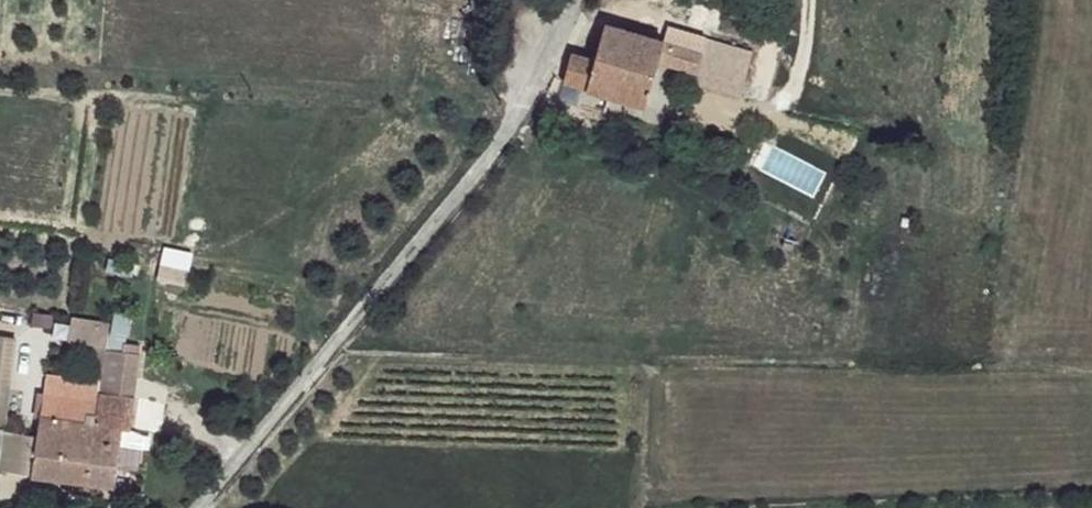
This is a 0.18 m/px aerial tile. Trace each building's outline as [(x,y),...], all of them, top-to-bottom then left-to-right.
[(598,61),(574,55),(568,81),(645,109),(659,64),(698,76),(704,51),(609,26),(598,61)] [(756,55),(711,39),(704,51),(698,76),(695,90),(748,107),(756,55)] [(0,341),(0,374),(10,376),(12,342),(0,341)] [(98,392),(97,402),(132,404),(136,363),(103,359),(98,392)] [(0,374),(0,416),(1,417),(10,376),(0,374)] [(98,392),(48,383),(45,392),(97,402),(98,392)] [(97,402),(45,392),(33,475),(87,483),(97,402)] [(132,404),(97,402),(87,483),(118,485),(122,431),(127,431),(132,404)] [(4,429),(0,453),(0,471),(15,474),(22,433),(4,429)]
